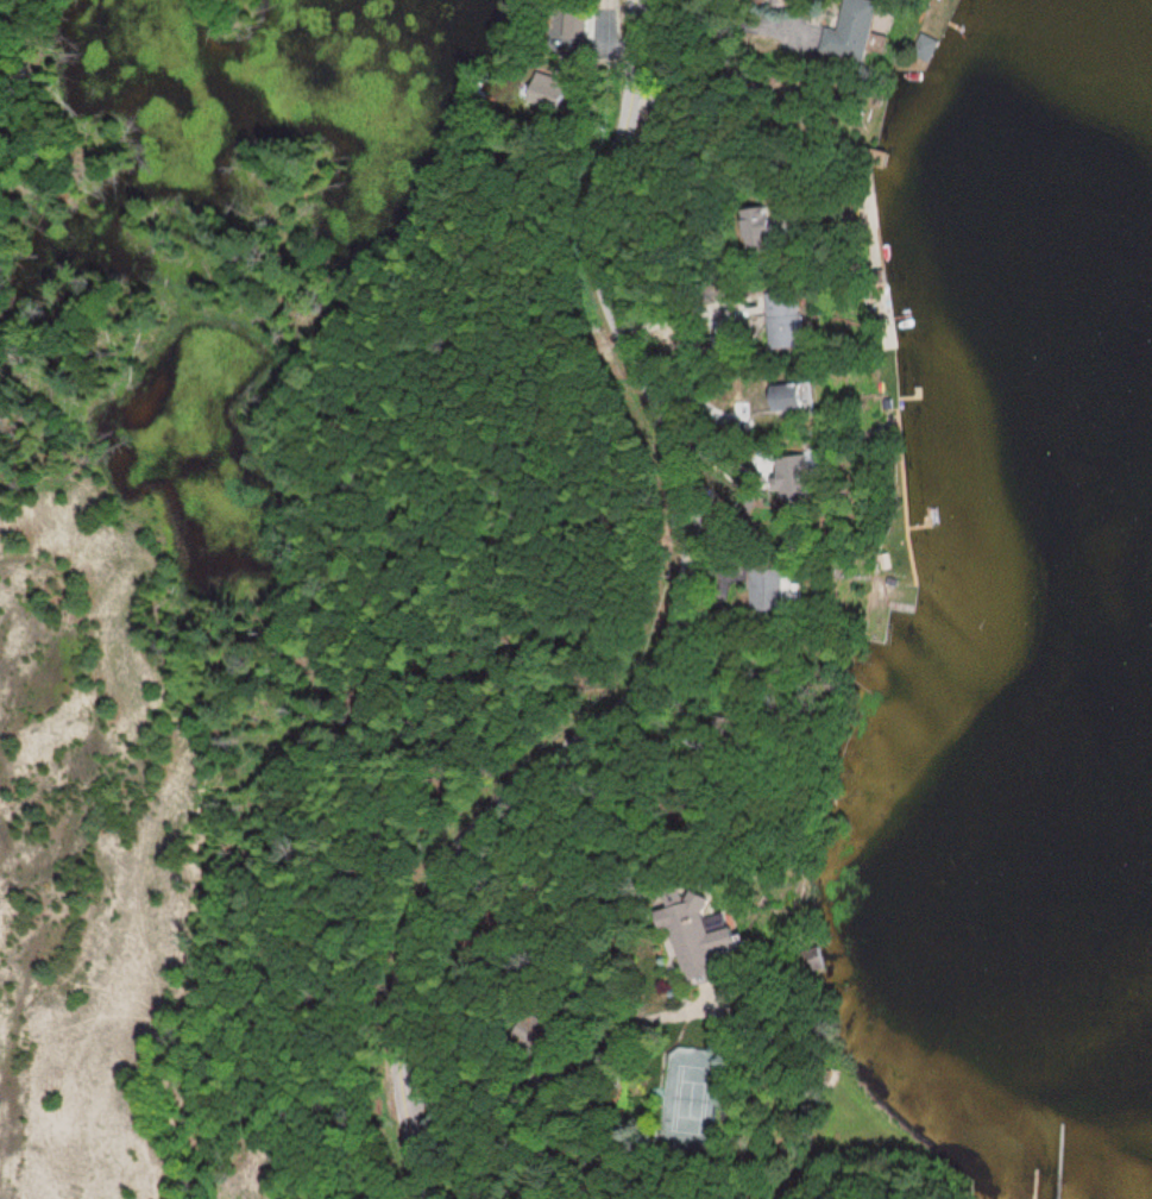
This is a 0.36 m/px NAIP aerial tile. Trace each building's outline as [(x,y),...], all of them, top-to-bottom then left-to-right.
[(848,32),(835,29),(830,51),(880,60),(891,3),(877,0),(854,0),(848,32)] [(772,294),(774,351),(817,349),(815,293),(772,294)] [(786,412),(833,412),(833,387),(786,387),(786,412)] [(757,571),(758,612),(803,610),(802,570),(757,571)] [(743,975),(739,959),(766,953),(761,930),(724,937),(717,902),(666,912),(670,931),(685,928),(697,984),(743,975)]
